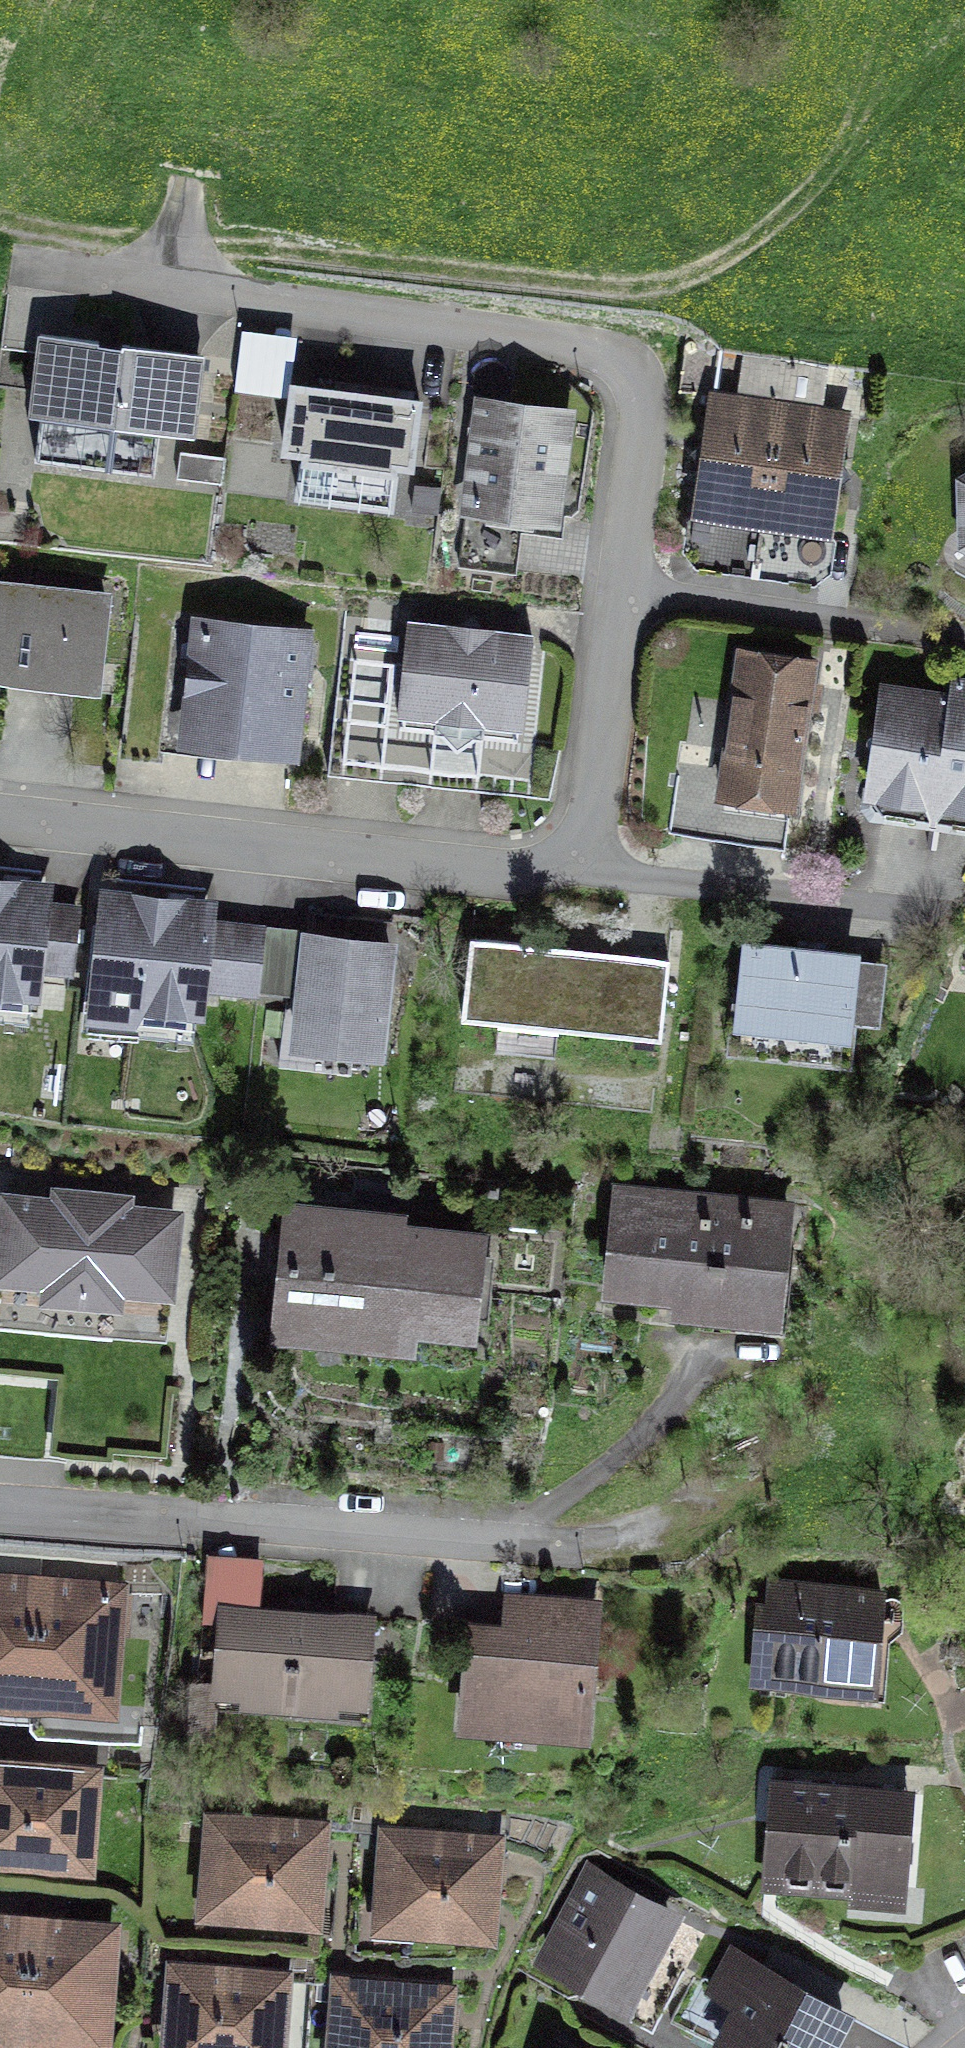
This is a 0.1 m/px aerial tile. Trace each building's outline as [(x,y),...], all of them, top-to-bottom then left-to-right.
[(205,355),(42,335),(32,416),(41,417),(36,460),(156,474),(161,432),(195,436),(205,355)] [(237,390),(292,397),(293,386),(295,378),(239,369),(237,390)] [(422,401),(293,386),(292,397),(285,450),(305,452),(299,497),(394,508),(400,465),(414,467),(422,401)] [(758,565),(781,407),(715,398),(709,440),(691,453),(705,469),(693,556),(758,565)] [(566,416),(486,407),(474,507),(553,516),(566,416)] [(781,407),(758,565),(823,574),(835,489),(853,475),(839,458),(845,416),(781,407)] [(226,457),(183,452),(179,480),(223,485),(226,457)] [(0,586),(0,738),(3,738),(10,672),(98,682),(107,598),(0,586)] [(530,637),(411,624),(400,728),(438,732),(458,753),(480,737),(519,741),(530,637)] [(303,640),(203,630),(192,735),(292,745),(303,640)] [(815,665),(743,655),(723,793),(795,803),(815,665)] [(934,818),(964,822),(964,687),(951,685),(951,702),(934,818)] [(934,818),(951,702),(890,694),(885,730),(868,740),(880,755),(875,802),(884,811),(934,818)] [(0,887),(0,1022),(29,1026),(36,968),(70,972),(77,910),(43,906),(45,892),(0,887)] [(210,909),(110,899),(96,1032),(194,1043),(200,983),(259,990),(265,931),(209,925),(210,909)] [(390,947),(310,938),(299,1044),(378,1053),(390,947)] [(572,949),(472,938),(463,1018),(661,1040),(670,960),(638,957),(636,970),(570,962),(572,949)] [(855,957),(749,947),(740,1047),(844,1056),(848,1019),(879,1021),(884,965),(854,962),(855,957)] [(788,1206),(619,1193),(611,1291),(677,1296),(676,1313),(757,1319),(761,1271),(783,1272),(788,1206)] [(9,1200),(0,1295),(0,1306),(42,1310),(40,1329),(118,1336),(120,1318),(165,1322),(176,1216),(9,1200)] [(403,1218),(288,1206),(275,1334),(330,1340),(332,1319),(477,1333),(486,1236),(402,1228),(403,1218)] [(291,1703),(297,1615),(260,1613),(264,1559),(209,1555),(204,1619),(224,1620),(220,1686),(194,1684),(190,1738),(221,1740),(224,1698),(250,1700),(291,1703)] [(39,1584),(0,1581),(0,1698),(32,1700),(39,1584)] [(39,1584),(32,1700),(75,1702),(76,1685),(112,1687),(118,1589),(39,1584)] [(883,1594),(773,1586),(771,1622),(759,1621),(754,1692),(797,1695),(798,1682),(876,1688),(883,1594)] [(596,1603),(545,1599),(542,1634),(472,1628),(464,1724),(504,1727),(505,1718),(586,1725),(596,1603)] [(297,1615),(291,1703),(332,1706),(333,1695),(364,1697),(369,1620),(297,1615)] [(0,1768),(0,1856),(55,1860),(56,1845),(88,1847),(93,1775),(0,1768)] [(900,1793),(776,1785),(768,1877),(782,1878),(786,1885),(844,1888),(852,1884),(906,1887),(909,1827),(898,1826),(900,1793)] [(320,1830),(215,1823),(210,1893),(242,1895),(241,1912),(314,1917),(320,1830)] [(494,1844),(389,1836),(384,1906),(373,1906),(372,1934),(415,1937),(416,1926),(489,1931),(494,1844)] [(669,1916),(595,1875),(550,1958),(624,1999),(669,1916)] [(932,1884),(878,1911),(905,1964),(959,1937),(932,1884)] [(24,2038),(34,1922),(0,1920),(0,2036),(24,2038)] [(110,1928),(34,1922),(24,2038),(67,2041),(68,2024),(104,2026),(110,1928)] [(731,1961),(713,1994),(744,2010),(724,2047),(826,2047),(844,2014),(765,1972),(762,1977),(731,1961)] [(178,1972),(172,2047),(277,2047),(282,1980),(178,1972)] [(341,1985),(338,2047),(443,2047),(446,1991),(341,1985)]
